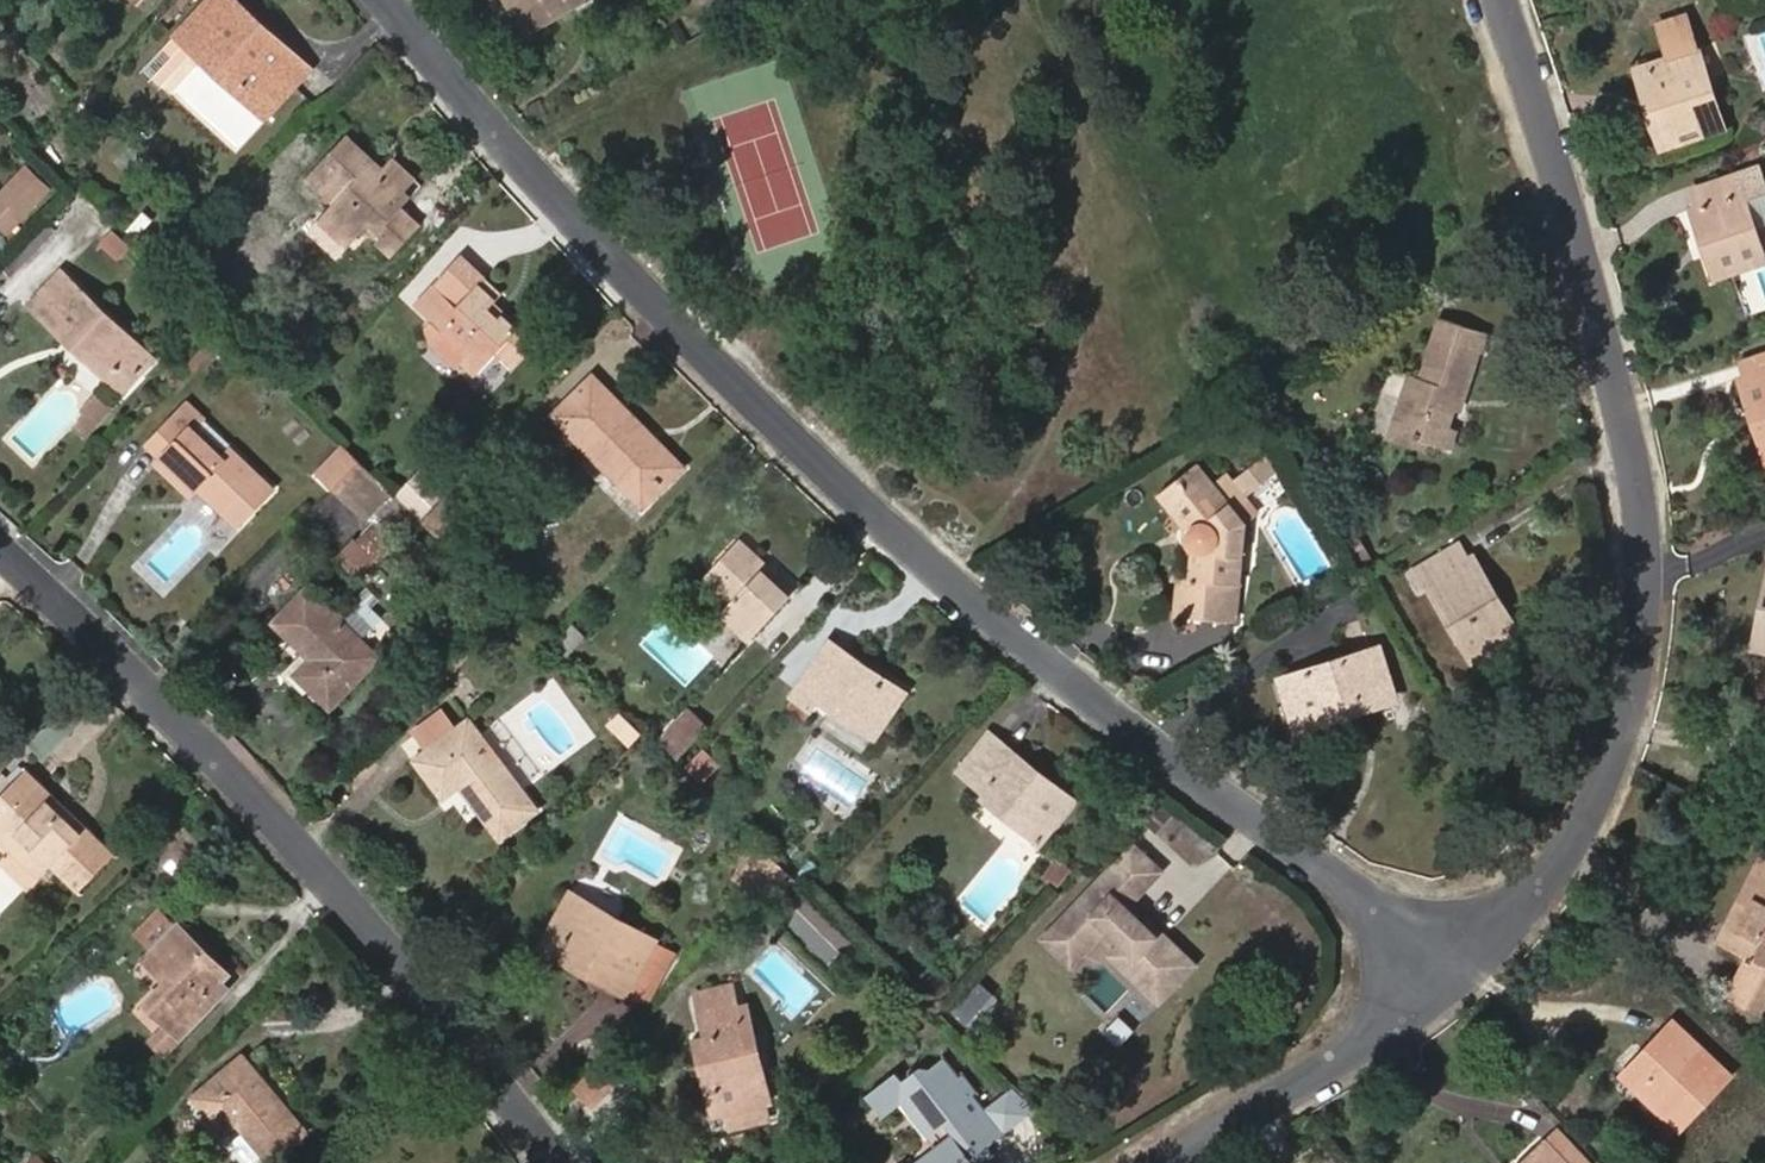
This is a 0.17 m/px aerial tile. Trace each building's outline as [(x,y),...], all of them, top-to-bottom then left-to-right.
[(299,54),(240,0),(209,0),(179,33),(190,43),(195,48),(204,38),(263,93),(299,54)] [(576,0),(512,0),(530,30),(577,1),(576,0)] [(1692,53),(1700,50),(1690,18),(1664,26),(1674,59),(1692,53)] [(190,43),(179,33),(167,46),(178,56),(190,43)] [(270,115),(314,67),(299,54),(263,93),(204,38),(195,48),(270,115)] [(1714,90),(1700,50),(1692,53),(1706,92),(1714,90)] [(1714,90),(1706,92),(1692,53),(1674,59),(1651,66),(1664,104),(1654,107),(1661,128),(1720,109),(1714,90)] [(1654,107),(1664,104),(1651,66),(1641,69),(1654,107)] [(1661,128),(1666,143),(1725,123),(1721,110),(1720,109),(1661,128)] [(406,190),(405,189),(383,169),(351,138),(312,177),(337,200),(328,211),(357,238),(372,222),(383,233),(377,240),(394,256),(424,221),(404,203),(410,194),(406,190)] [(406,190),(417,177),(396,156),(383,169),(405,189),(406,190)] [(1764,258),(1764,256),(1744,194),(1757,190),(1749,168),(1716,180),(1721,196),(1694,206),(1705,241),(1714,239),(1725,271),(1764,258)] [(19,217),(46,189),(24,169),(0,194),(0,198),(19,217)] [(319,220),(348,248),(357,238),(328,211),(319,220)] [(101,244),(120,262),(131,249),(113,231),(101,244)] [(1705,241),(1717,273),(1725,271),(1714,239),(1705,241)] [(500,299),(506,293),(490,277),(491,275),(468,252),(440,283),(464,304),(484,284),(500,299)] [(84,292),(64,272),(49,289),(68,308),(84,292)] [(518,364),(540,341),(524,325),(521,328),(507,314),(503,318),(492,307),(498,301),(500,299),(484,284),(464,304),(440,283),(419,304),(436,320),(436,340),(462,364),(468,359),(481,372),(502,349),(518,364)] [(143,372),(156,359),(84,292),(68,308),(49,289),(33,306),(67,339),(71,335),(88,352),(85,356),(111,381),(131,361),(143,372)] [(524,325),(498,301),(492,307),(503,318),(507,314),(521,328),(524,325)] [(1457,404),(1463,406),(1489,327),(1445,315),(1424,380),(1412,376),(1396,427),(1432,439),(1451,446),(1458,429),(1451,425),(1457,404)] [(67,339),(85,356),(88,352),(71,335),(67,339)] [(1746,361),(1750,376),(1743,379),(1750,404),(1760,401),(1764,416),(1764,355),(1746,361)] [(111,381),(124,393),(143,372),(131,361),(111,381)] [(651,438),(655,433),(596,374),(555,414),(644,505),(681,468),(651,438)] [(98,395),(85,410),(89,414),(98,423),(112,408),(98,395)] [(1764,446),(1764,416),(1760,401),(1750,404),(1764,446)] [(234,451),(227,458),(197,430),(205,420),(190,404),(149,446),(162,459),(158,463),(193,496),(202,488),(230,515),(247,498),(257,508),(275,490),(234,451)] [(78,426),(87,435),(98,423),(89,414),(78,426)] [(1394,437),(1429,449),(1432,439),(1396,427),(1394,437)] [(648,509),(690,467),(655,433),(651,438),(681,468),(644,505),(648,509)] [(321,471),(339,489),(361,466),(343,448),(321,471)] [(1240,585),(1249,523),(1238,510),(1231,502),(1242,492),(1243,493),(1250,487),(1245,479),(1261,465),(1268,472),(1276,466),(1267,456),(1236,484),(1227,474),(1216,484),(1200,465),(1176,485),(1189,500),(1177,510),(1194,529),(1193,538),(1197,543),(1192,578),(1180,577),(1176,611),(1239,621),(1244,586),(1240,585)] [(1245,479),(1250,487),(1268,472),(1261,465),(1245,479)] [(372,522),(395,498),(361,466),(339,489),(372,522)] [(1177,510),(1189,500),(1176,485),(1164,495),(1177,510)] [(422,518),(447,541),(475,512),(450,488),(422,518)] [(1238,510),(1249,501),(1243,493),(1242,492),(1231,502),(1238,510)] [(230,515),(240,526),(257,508),(247,498),(230,515)] [(753,637),(794,592),(751,557),(757,549),(743,536),(708,575),(737,602),(727,613),(753,637)] [(1495,642),(1518,628),(1476,556),(1471,559),(1462,542),(1412,572),(1422,589),(1431,584),(1479,661),(1500,649),(1495,642)] [(794,592),(800,586),(757,549),(751,557),(794,592)] [(331,708),(381,657),(311,589),(277,623),(313,658),(327,671),(309,688),(331,708)] [(1764,647),(1764,604),(1754,644),(1764,647)] [(1500,649),(1523,635),(1518,628),(1495,642),(1500,649)] [(888,679),(834,643),(820,663),(835,672),(844,659),(884,686),(888,679)] [(1358,709),(1392,698),(1375,647),(1309,669),(1323,710),(1355,700),(1358,709)] [(313,658),(298,676),(309,688),(327,671),(313,658)] [(888,679),(884,686),(844,659),(835,672),(820,663),(798,696),(816,708),(823,698),(852,717),(855,713),(877,728),(903,689),(888,679)] [(1355,700),(1323,710),(1309,669),(1282,677),(1299,729),(1358,709),(1355,700)] [(659,738),(681,759),(710,728),(689,708),(659,738)] [(631,748),(643,736),(622,714),(610,728),(631,748)] [(502,837),(537,808),(471,722),(419,763),(448,798),(462,787),(502,837)] [(1072,802),(1048,784),(1051,779),(992,733),(962,770),(1044,836),(1072,802)] [(85,833),(51,799),(56,794),(30,768),(0,799),(0,814),(33,847),(28,852),(48,872),(52,867),(80,893),(118,854),(90,826),(85,833)] [(1072,802),(1076,797),(1051,779),(1048,784),(1072,802)] [(51,799),(85,833),(90,826),(56,794),(51,799)] [(42,879),(48,872),(28,852),(33,847),(0,814),(0,838),(42,879)] [(1132,902),(1163,870),(1136,843),(1113,867),(1136,891),(1123,903),(1158,935),(1161,931),(1132,902)] [(741,879),(755,891),(777,867),(763,854),(741,879)] [(1742,900),(1748,904),(1738,923),(1762,936),(1751,955),(1732,996),(1764,1014),(1764,856),(1742,900)] [(755,891),(770,905),(792,881),(777,867),(755,891)] [(1161,931),(1158,935),(1123,903),(1136,891),(1113,867),(1100,880),(1104,885),(1086,904),(1082,900),(1045,937),(1063,954),(1082,936),(1090,946),(1109,927),(1124,943),(1113,954),(1145,986),(1150,982),(1165,997),(1196,964),(1161,931)] [(1100,880),(1082,900),(1086,904),(1104,885),(1100,880)] [(655,943),(656,941),(574,894),(555,928),(569,935),(564,947),(596,966),(591,975),(626,994),(631,987),(655,943)] [(1751,955),(1762,936),(1738,923),(1748,904),(1742,900),(1721,940),(1751,955)] [(158,912),(140,931),(160,949),(161,948),(177,930),(158,912)] [(223,982),(229,975),(181,926),(177,930),(161,948),(175,960),(169,968),(178,976),(173,981),(151,1004),(183,1036),(229,988),(223,982)] [(596,966),(564,947),(569,935),(555,928),(544,947),(591,975),(596,966)] [(1063,954),(1072,964),(1090,946),(1082,936),(1063,954)] [(631,987),(654,1000),(679,956),(655,943),(631,987)] [(160,949),(148,959),(173,981),(178,976),(169,968),(175,960),(161,948),(160,949)] [(1145,986),(1161,1001),(1165,997),(1150,982),(1145,986)] [(741,984),(701,993),(706,1018),(746,1008),(741,984)] [(958,1006),(971,1020),(992,999),(980,986),(958,1006)] [(767,1105),(772,1103),(749,1007),(746,1008),(706,1018),(709,1040),(698,1043),(706,1078),(714,1076),(722,1115),(729,1114),(733,1131),(771,1123),(767,1105)] [(1681,1125),(1731,1073),(1677,1021),(1626,1074),(1681,1125)] [(577,1090),(593,1105),(614,1081),(608,1075),(616,1065),(607,1057),(577,1090)] [(988,1111),(977,1096),(980,1093),(965,1073),(961,1075),(948,1058),(932,1070),(922,1066),(904,1080),(899,1073),(867,1098),(884,1120),(901,1107),(928,1140),(947,1128),(954,1136),(918,1162),(969,1162),(973,1159),(991,1146),(1007,1135),(988,1111)] [(271,1161),(307,1132),(247,1059),(198,1098),(226,1132),(239,1122),(271,1161)] [(706,1078),(715,1116),(722,1115),(714,1076),(706,1078)] [(1028,1117),(1039,1108),(1018,1088),(1009,1096),(1028,1117)] [(1007,1135),(1028,1117),(1009,1096),(988,1111),(1007,1135)] [(1545,1138),(1519,1162),(1570,1162),(1545,1138)] [(999,1156),(991,1146),(973,1159),(977,1162),(989,1162),(999,1156)]
